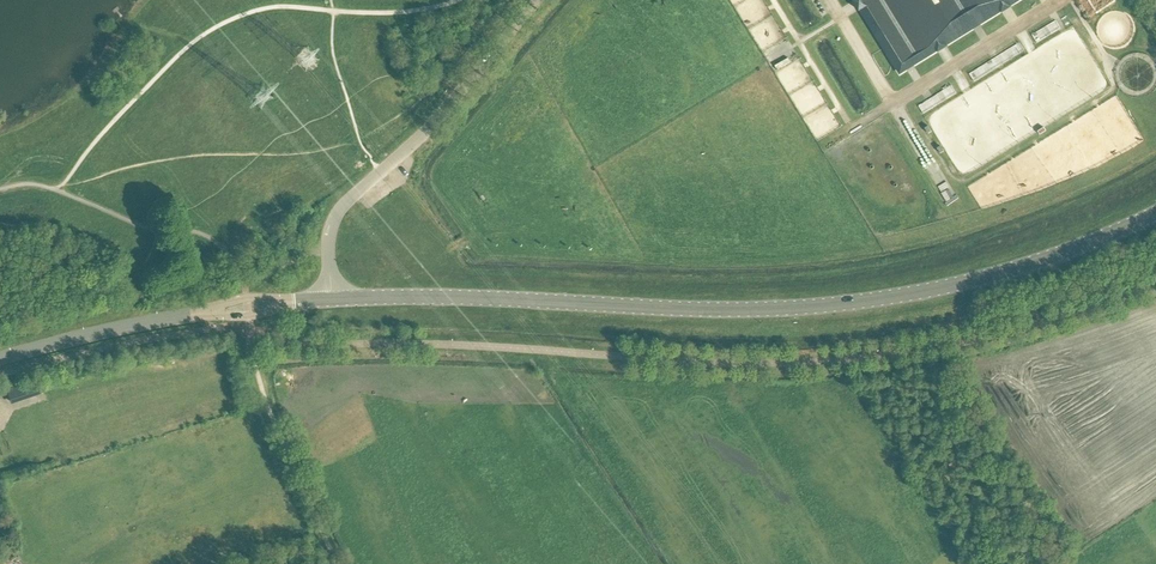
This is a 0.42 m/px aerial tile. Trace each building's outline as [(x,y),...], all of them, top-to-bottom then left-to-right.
[(900,74),(1019,0),(855,0),(900,74)] [(41,395),(36,381),(6,391),(11,405),(41,395)]
